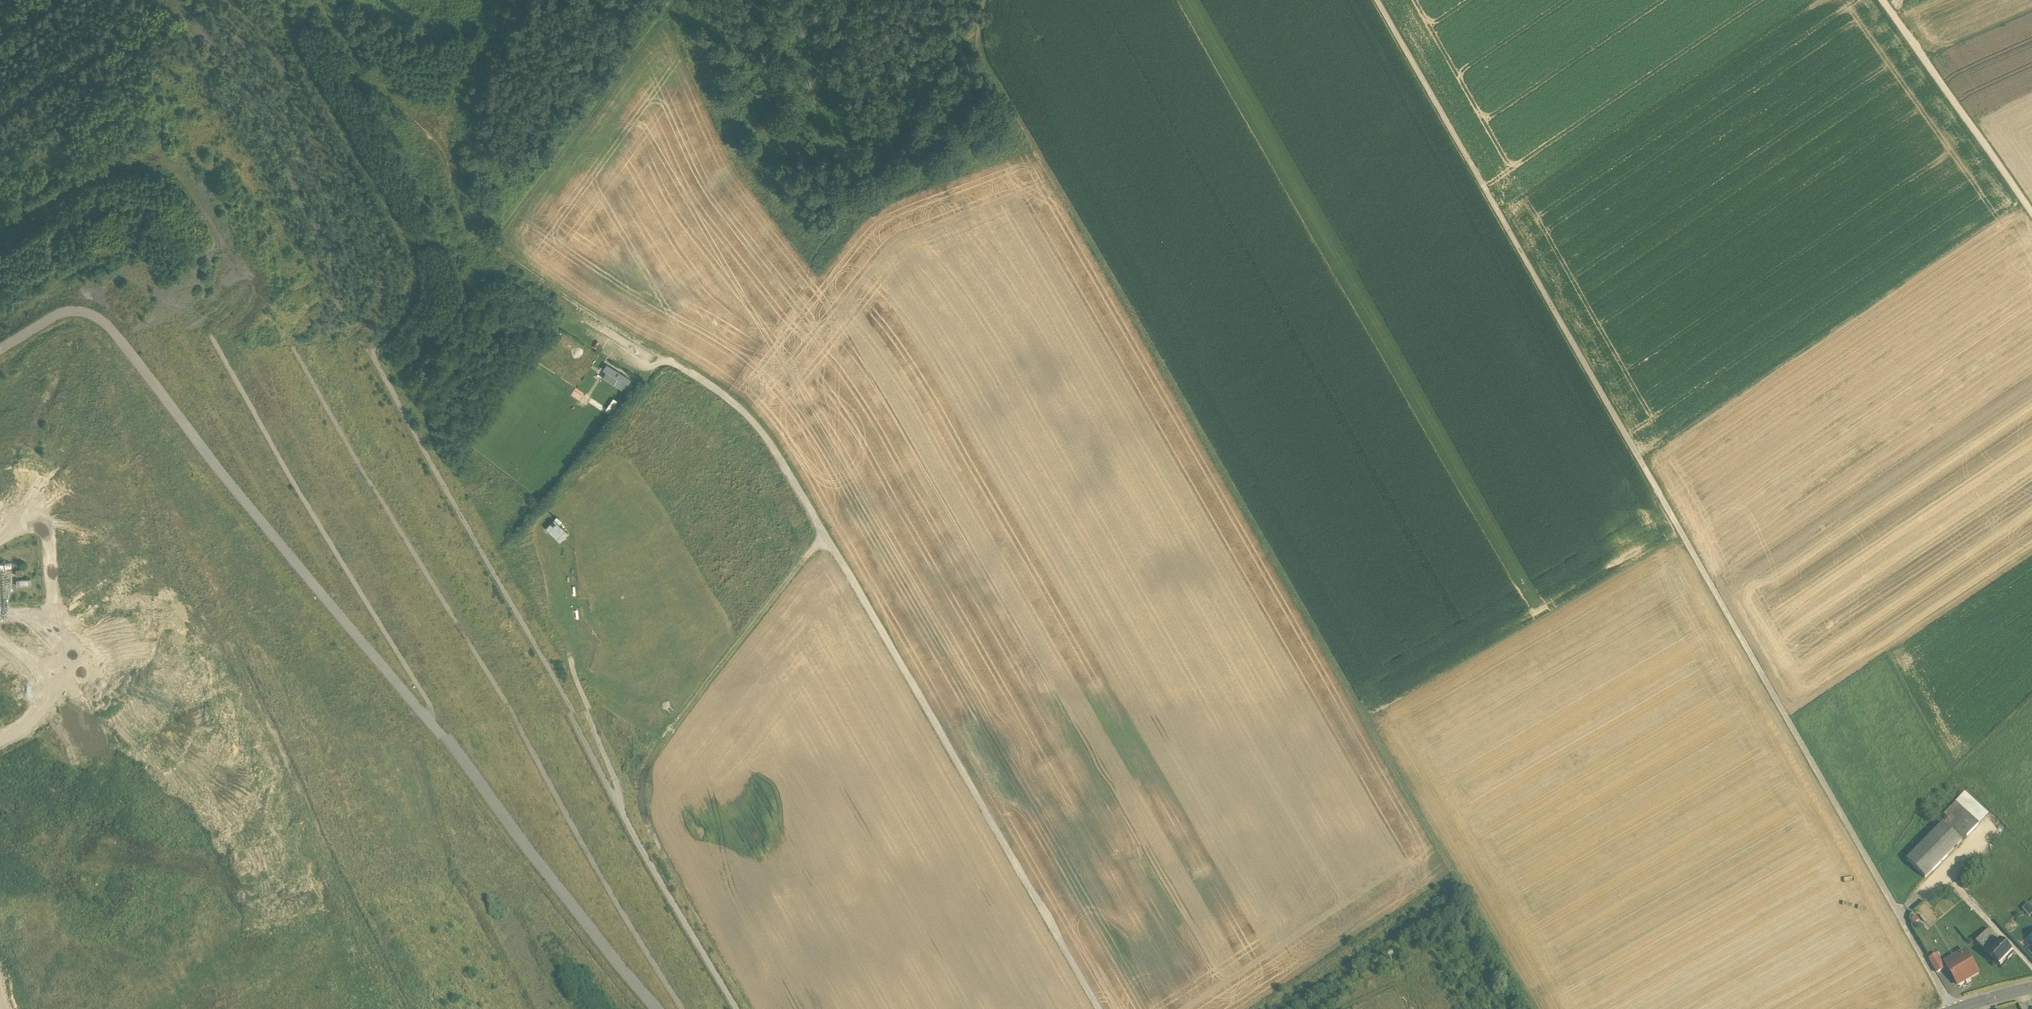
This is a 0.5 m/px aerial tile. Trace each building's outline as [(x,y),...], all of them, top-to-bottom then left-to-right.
[(562,350),(567,360),(581,353),(576,343),(562,350)] [(607,363),(603,369),(617,376),(614,382),(625,389),(632,377),(607,363)] [(560,523),(562,522),(557,517),(546,528),(560,542),(569,533),(560,523)] [(12,569),(1,570),(1,581),(12,580),(12,569)] [(1987,815),(1965,793),(1956,802),(1979,824),(1987,815)] [(1979,824),(1956,802),(1944,814),(1949,818),(1944,823),(1962,841),(1979,824)] [(1944,823),(1907,860),(1925,878),(1962,841),(1944,823)] [(1988,929),(1976,942),(1987,954),(2000,941),(1988,929)] [(2012,953),(2000,941),(1987,954),(2000,966),(2006,959),(2007,961),(2013,955),(2011,954),(2012,953)] [(1978,973),(1965,950),(1957,955),(1959,959),(1947,966),(1957,984),(1978,973)] [(1945,968),(1937,955),(1929,959),(1937,972),(1945,968)]
